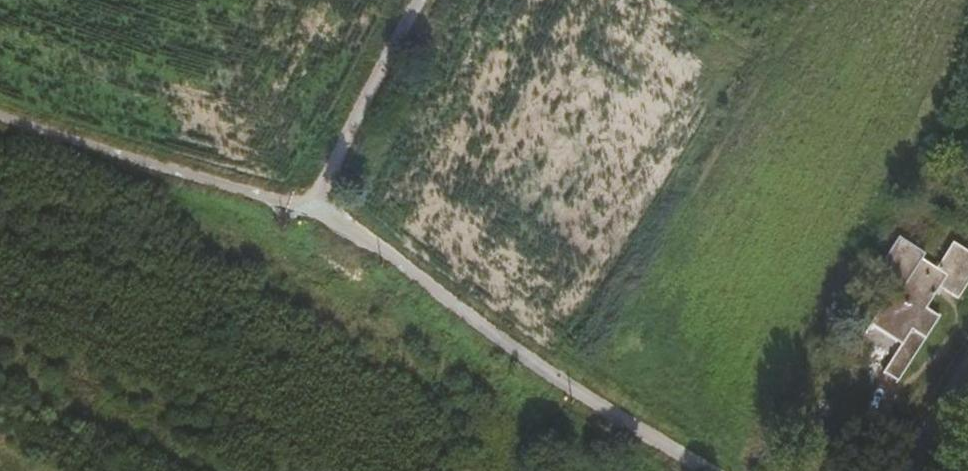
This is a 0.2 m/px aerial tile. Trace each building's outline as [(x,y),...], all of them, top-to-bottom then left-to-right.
[(894,377),(906,385),(961,298),(966,301),(967,298),(967,252),(957,244),(940,270),(932,263),(935,257),(909,240),(885,275),(906,291),(881,329),(911,350),(894,377)]
